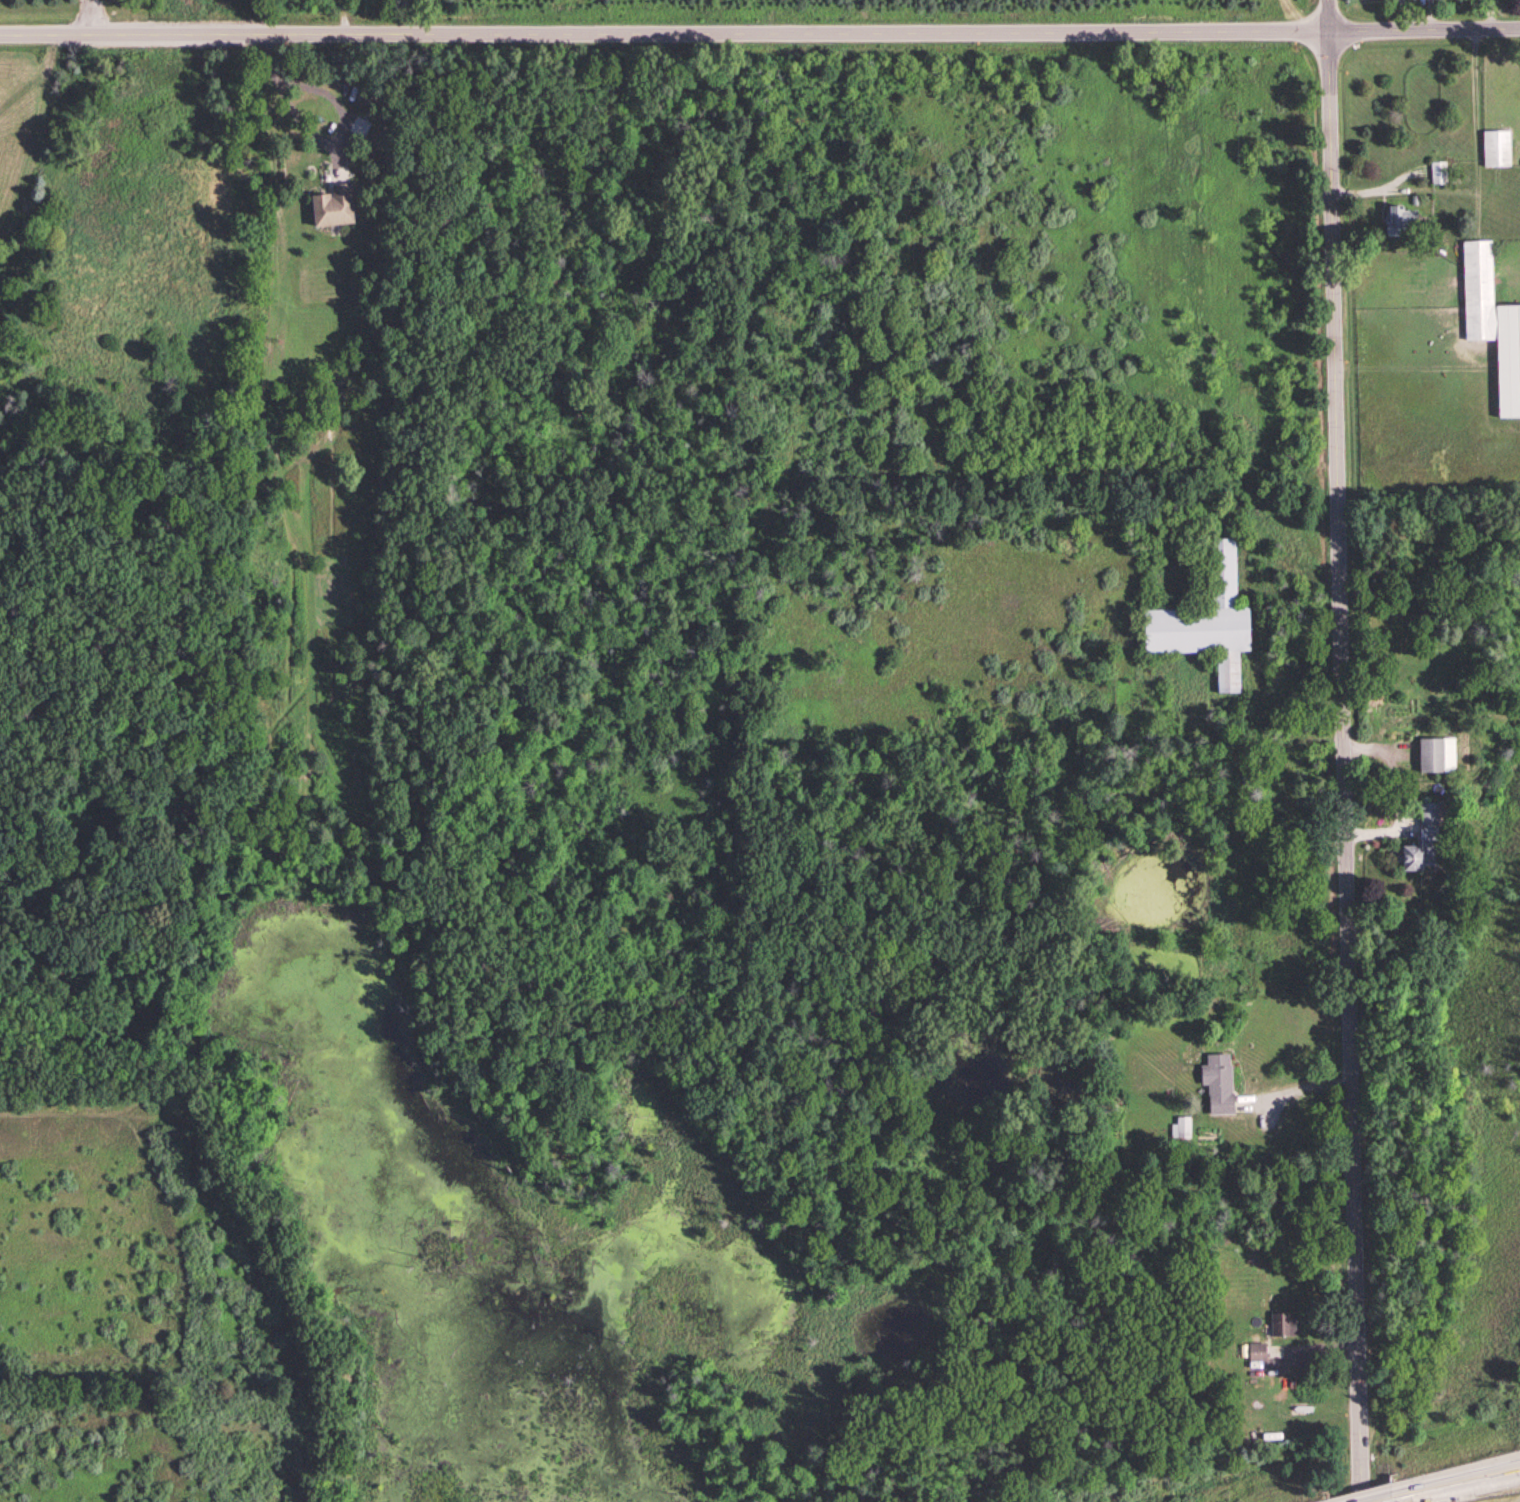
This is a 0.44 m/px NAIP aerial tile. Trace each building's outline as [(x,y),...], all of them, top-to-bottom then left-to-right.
[(1512,130),(1485,130),(1485,167),(1512,167),(1512,130)] [(1433,185),(1448,185),(1448,161),(1433,161),(1433,185)] [(354,186),(334,187),(334,197),(315,198),(316,227),(356,225),(354,186)] [(1388,236),(1420,236),(1420,210),(1406,210),(1406,205),(1388,205),(1388,236)] [(1519,417),(1519,304),(1495,305),(1494,240),(1465,241),(1467,341),(1499,340),(1501,417),(1519,417)] [(1146,610),(1147,654),(1218,652),(1219,694),(1241,693),(1240,651),(1252,651),(1251,607),(1237,607),(1236,537),(1207,538),(1209,609),(1146,610)] [(1423,772),(1458,772),(1458,738),(1423,738),(1423,772)] [(1441,803),(1422,803),(1423,845),(1407,845),(1407,871),(1441,870),(1441,803)] [(1232,1054),(1208,1055),(1208,1065),(1203,1066),(1203,1085),(1210,1085),(1211,1115),(1235,1114),(1232,1054)] [(1188,1137),(1187,1117),(1178,1118),(1178,1138),(1188,1137)] [(1272,1314),(1272,1337),(1296,1337),(1296,1314),(1272,1314)] [(1249,1344),(1249,1361),(1266,1361),(1266,1344),(1249,1344)]
